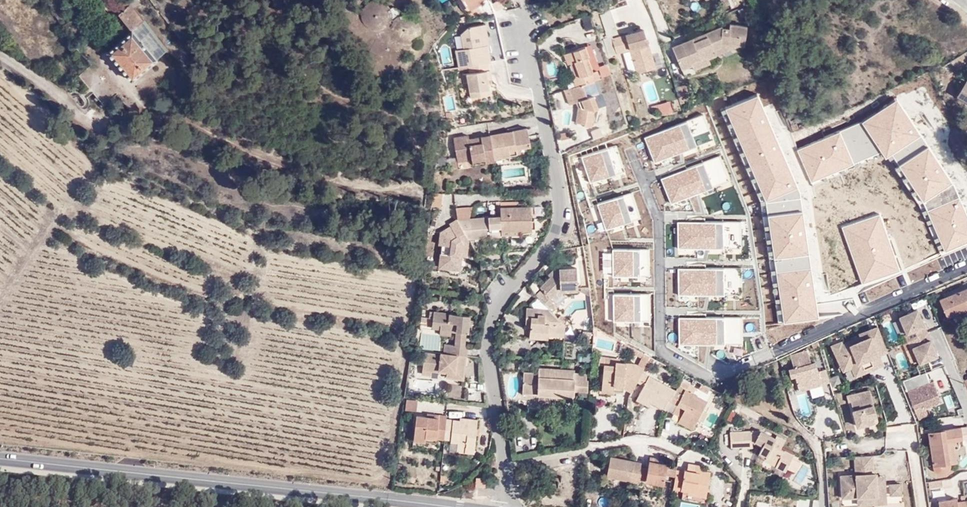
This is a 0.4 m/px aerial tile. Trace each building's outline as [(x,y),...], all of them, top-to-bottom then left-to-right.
[(122,6),(115,12),(125,18),(139,9),(129,0),(118,0),(122,6)] [(139,0),(129,0),(139,9),(140,1),(139,0)] [(286,8),(299,4),(297,0),(283,0),(286,8)] [(469,9),(482,0),(463,0),(469,9)] [(732,7),(730,0),(720,0),(722,9),(732,7)] [(139,9),(125,18),(137,34),(114,54),(139,84),(173,56),(139,9)] [(611,39),(605,19),(594,21),(600,42),(611,39)] [(488,41),(484,22),(478,24),(482,41),(485,41),(488,41)] [(485,77),(484,68),(488,68),(487,60),(488,60),(485,41),(482,41),(478,24),(467,26),(458,33),(461,48),(455,49),(458,66),(471,63),(472,70),(464,72),(466,80),(470,80),(473,94),(488,92),(485,77)] [(541,29),(539,43),(550,45),(551,31),(541,29)] [(683,50),(681,45),(662,53),(671,76),(682,72),(681,69),(697,63),(696,59),(703,56),(701,48),(727,52),(728,42),(736,43),(738,32),(720,30),(719,34),(710,33),(697,38),(700,44),(683,50)] [(642,42),(640,33),(628,36),(630,45),(642,42)] [(642,42),(630,45),(628,36),(607,42),(611,58),(624,54),(631,79),(651,73),(642,42)] [(700,44),(697,38),(681,45),(683,50),(700,44)] [(602,60),(611,58),(607,42),(598,45),(602,60)] [(727,52),(735,53),(736,43),(728,42),(727,52)] [(567,87),(571,99),(573,99),(576,105),(574,120),(583,122),(583,117),(591,118),(592,107),(596,105),(592,92),(586,94),(582,81),(593,78),(590,68),(586,54),(587,54),(583,44),(566,49),(569,60),(572,59),(576,73),(573,74),(569,75),(572,85),(567,87)] [(697,63),(698,64),(727,52),(701,48),(703,56),(696,59),(697,63)] [(569,60),(566,49),(561,50),(564,61),(569,60)] [(684,77),(700,70),(698,64),(697,63),(681,69),(682,72),(684,77)] [(957,94),(966,88),(966,78),(957,94)] [(641,84),(649,101),(659,97),(652,79),(641,84)] [(571,99),(567,87),(562,89),(566,101),(571,99)] [(685,88),(679,90),(682,101),(688,98),(685,88)] [(966,96),(966,88),(957,94),(966,100),(966,96)] [(616,97),(603,100),(609,121),(622,118),(616,97)] [(458,155),(471,153),(471,158),(472,163),(494,159),(493,157),(516,153),(516,147),(530,144),(527,128),(468,138),(467,135),(456,137),(458,155)] [(568,131),(557,134),(559,140),(570,137),(568,131)] [(517,157),(532,154),(530,144),(516,147),(516,153),(517,157)] [(715,188),(705,191),(712,216),(722,214),(715,188)] [(430,200),(430,203),(429,208),(439,209),(441,197),(431,196),(430,200)] [(446,264),(446,270),(459,271),(460,255),(466,256),(468,240),(501,241),(501,240),(501,231),(520,230),(534,229),(532,206),(527,206),(526,202),(501,203),(501,218),(470,220),(457,220),(454,227),(453,236),(448,235),(448,228),(439,227),(437,248),(442,249),(441,263),(446,264)] [(470,209),(456,209),(457,220),(470,220),(470,209)] [(501,231),(501,240),(521,239),(520,230),(501,231)] [(714,275),(726,270),(722,261),(710,267),(714,275)] [(726,270),(714,275),(724,297),(754,284),(750,270),(745,272),(741,264),(733,268),(733,270),(727,272),(726,270)] [(554,311),(559,316),(566,309),(560,304),(556,299),(566,289),(579,283),(578,268),(561,269),(543,288),(546,291),(541,296),(554,311)] [(556,299),(560,304),(569,295),(579,292),(579,283),(566,289),(556,299)] [(940,300),(947,316),(966,307),(966,288),(940,300)] [(529,317),(528,325),(527,333),(537,334),(543,332),(544,330),(567,331),(567,324),(559,316),(554,311),(523,308),(522,316),(529,317)] [(924,327),(917,311),(900,318),(907,334),(910,341),(924,335),(921,328),(924,327)] [(458,341),(466,342),(467,334),(469,334),(471,318),(435,313),(434,324),(442,325),(442,332),(453,333),(453,330),(459,331),(458,341)] [(537,334),(527,333),(527,337),(542,340),(544,335),(566,338),(567,331),(544,330),(543,332),(537,334)] [(927,342),(924,335),(910,341),(913,348),(920,364),(917,365),(921,375),(925,374),(932,371),(927,360),(937,356),(930,341),(927,342)] [(709,336),(695,352),(702,357),(715,342),(709,336)] [(464,380),(468,349),(465,348),(457,348),(446,346),(445,354),(441,353),(440,355),(426,353),(424,371),(433,371),(448,373),(447,378),(464,380)] [(795,368),(792,369),(793,376),(798,374),(802,390),(823,384),(820,374),(816,362),(812,363),(808,350),(792,355),(795,368)] [(883,366),(879,356),(874,359),(878,369),(883,366)] [(618,362),(622,362),(623,358),(602,357),(602,364),(606,365),(618,366),(618,362)] [(618,366),(606,365),(604,392),(616,393),(616,391),(617,387),(628,388),(635,392),(639,383),(644,372),(647,368),(637,363),(622,362),(618,362),(618,366)] [(844,373),(853,369),(856,378),(861,376),(858,366),(856,362),(842,368),(844,373)] [(592,384),(592,382),(587,382),(587,375),(576,375),(576,373),(542,370),(541,374),(525,373),(523,394),(574,399),(574,397),(575,390),(591,391),(592,384)] [(647,386),(652,376),(644,372),(639,383),(647,386)] [(824,387),(831,385),(827,372),(820,374),(823,384),(824,387)] [(929,385),(925,374),(921,375),(902,382),(911,406),(920,403),(921,406),(938,400),(932,384),(929,385)] [(683,417),(699,425),(701,421),(707,411),(711,403),(695,395),(699,388),(685,380),(680,390),(652,376),(647,386),(642,396),(655,402),(670,410),(674,402),(679,404),(688,409),(683,417)] [(574,397),(590,398),(591,391),(575,390),(574,397)] [(807,391),(793,396),(800,413),(814,407),(807,391)] [(867,419),(877,416),(870,391),(847,397),(849,403),(851,402),(854,411),(858,427),(869,424),(867,419)] [(655,402),(642,396),(640,401),(652,407),(655,402)] [(405,400),(404,403),(403,413),(412,414),(414,401),(405,400)] [(679,404),(674,413),(683,417),(688,409),(679,404)] [(707,411),(701,421),(706,423),(711,413),(707,411)] [(438,419),(438,415),(428,414),(428,418),(427,421),(437,422),(438,419)] [(460,418),(460,421),(447,420),(438,419),(437,422),(427,421),(428,418),(416,416),(413,441),(423,442),(425,437),(434,438),(451,440),(450,444),(458,445),(458,452),(474,454),(478,419),(460,418)] [(699,425),(683,417),(680,423),(696,431),(699,425)] [(947,473),(949,469),(948,464),(943,442),(951,441),(961,440),(958,428),(926,434),(934,471),(934,472),(937,474),(940,475),(944,475),(947,473)] [(787,469),(789,466),(796,450),(783,444),(787,435),(780,432),(777,435),(763,429),(735,430),(735,445),(753,446),(754,439),(763,441),(760,452),(768,456),(771,452),(781,457),(777,464),(787,469)] [(943,442),(948,464),(954,463),(951,441),(943,442)] [(796,469),(804,453),(796,450),(789,466),(796,469)] [(675,477),(676,468),(676,465),(660,463),(660,458),(649,456),(648,469),(640,469),(641,465),(608,460),(605,483),(636,487),(637,482),(662,485),(663,475),(675,477)] [(865,457),(856,458),(857,465),(874,464),(873,457),(865,457)] [(706,465),(694,463),(693,471),(705,472),(705,469),(706,465)] [(842,476),(844,499),(859,497),(888,495),(886,476),(875,477),(875,473),(874,464),(857,465),(857,475),(842,476)] [(676,468),(675,477),(674,486),(674,489),(690,491),(699,492),(699,496),(711,498),(714,471),(705,469),(705,472),(693,471),(676,468)] [(491,474),(481,473),(479,483),(490,484),(491,474)] [(663,475),(662,485),(674,486),(675,477),(663,475)] [(891,484),(892,495),(903,493),(902,483),(891,484)] [(888,495),(859,497),(860,505),(888,503),(888,495)] [(966,500),(960,501),(959,497),(940,500),(941,506),(966,506),(966,503),(966,500)]
